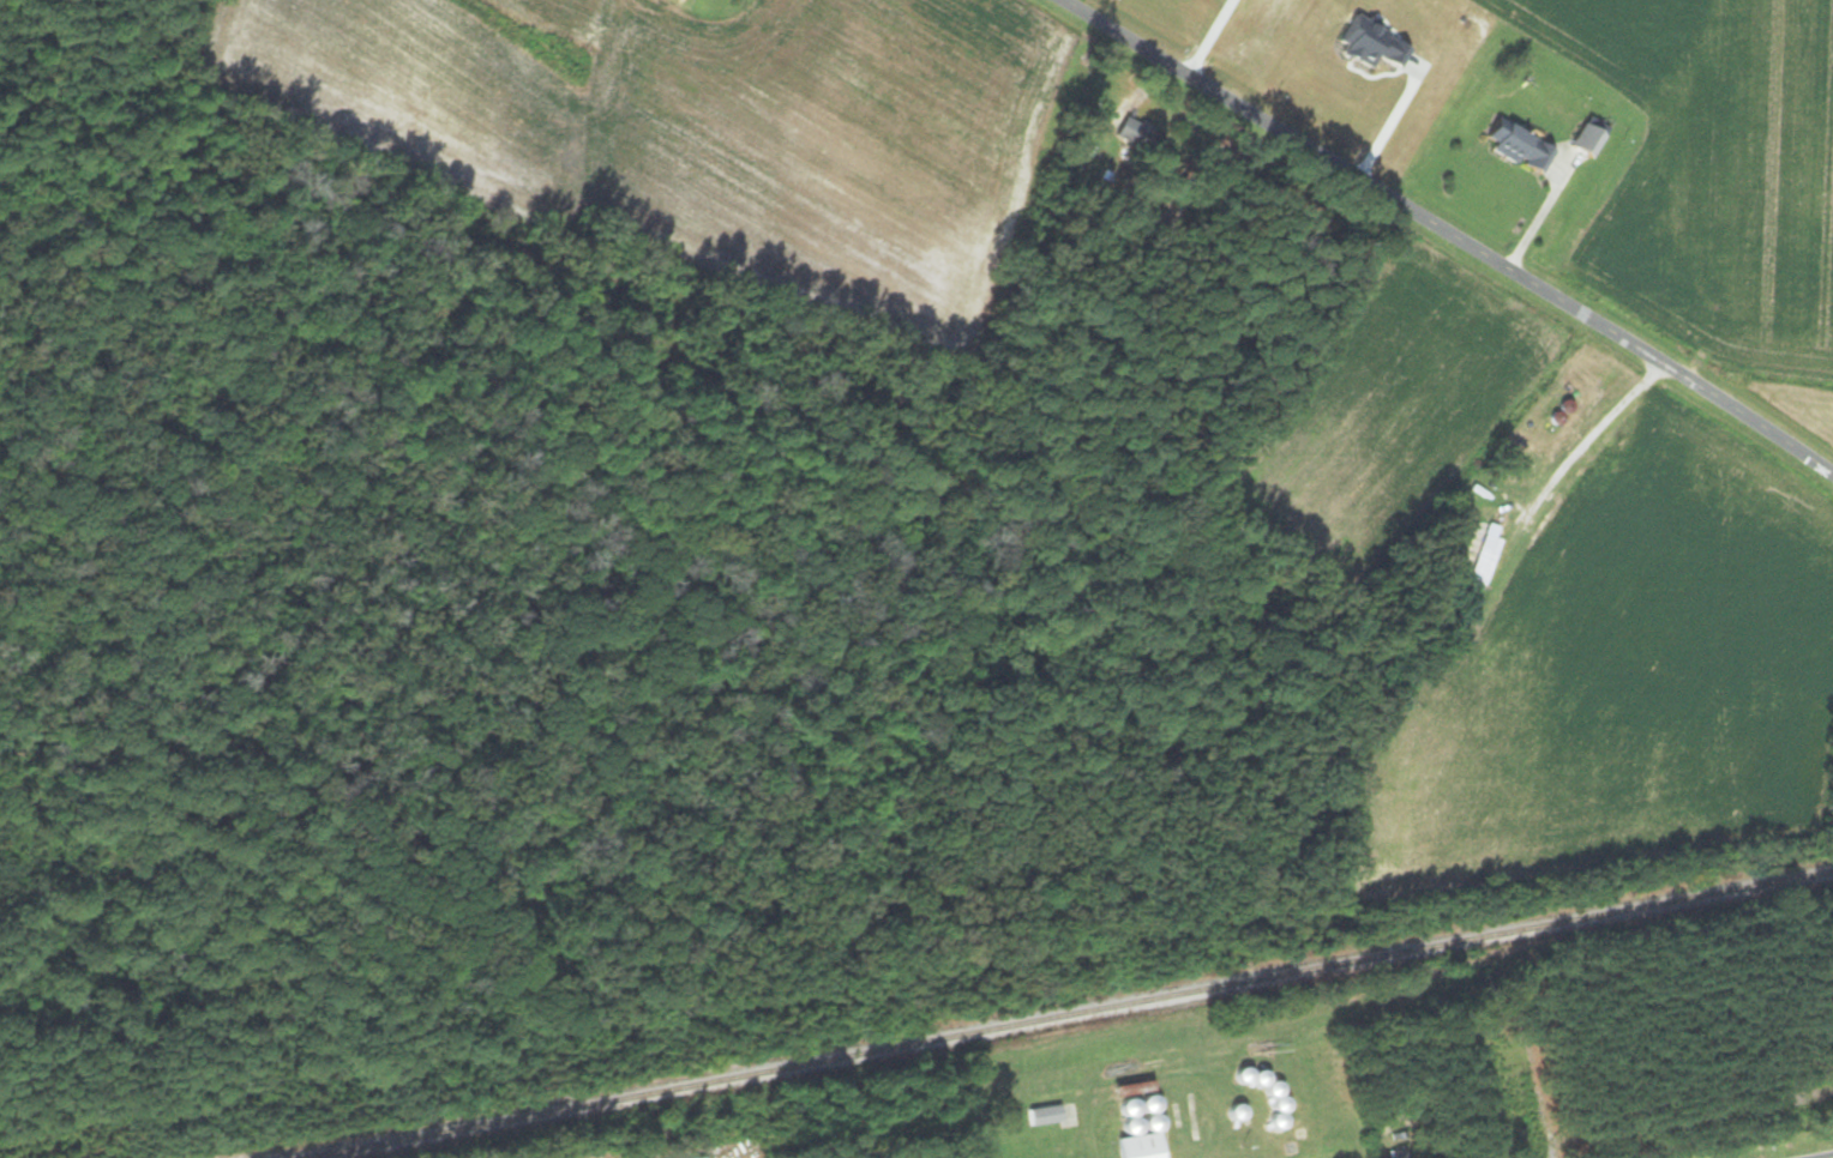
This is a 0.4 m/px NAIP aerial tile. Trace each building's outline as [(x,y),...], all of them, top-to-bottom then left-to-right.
[(1145,159),(1158,137),(1118,113),(1105,135),(1145,159)] [(1481,150),(1534,175),(1547,147),(1483,118),(1475,134),(1486,139),(1481,150)] [(1595,136),(1574,125),(1562,148),(1583,158),(1595,136)] [(1493,539),(1477,533),(1461,580),(1477,586),(1493,539)] [(1054,1122),(1051,1106),(1029,1109),(1032,1125),(1054,1122)] [(1144,1114),(1113,1119),(1116,1138),(1104,1140),(1107,1157),(1152,1157),(1144,1114)] [(1381,1157),(1402,1157),(1399,1149),(1380,1155),(1381,1157)]
